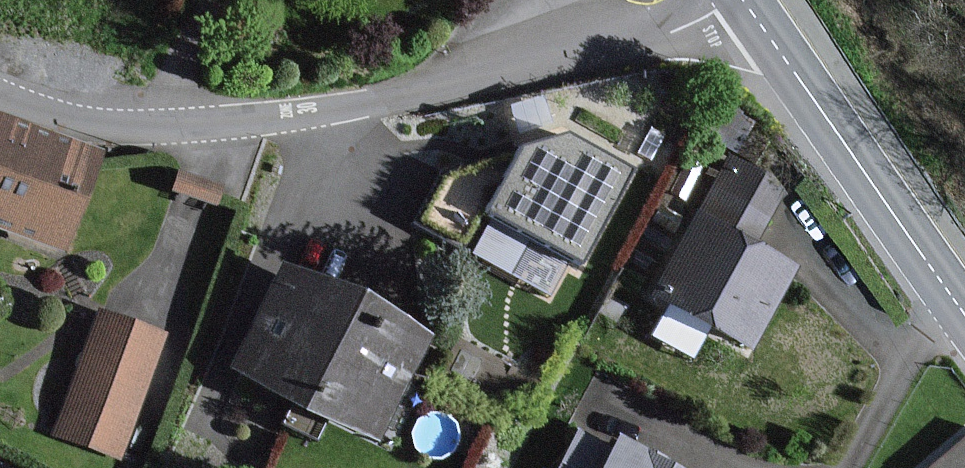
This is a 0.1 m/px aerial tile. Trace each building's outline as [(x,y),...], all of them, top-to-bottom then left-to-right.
[(0,124),(0,228),(53,248),(87,157),(0,124)] [(442,178),(412,234),(561,311),(632,175),(561,137),(442,178)] [(782,191),(724,162),(706,199),(764,228),(782,191)] [(793,277),(683,220),(642,300),(753,356),(793,277)] [(423,342),(274,272),(223,379),(373,448),(423,342)] [(150,337),(97,319),(58,433),(111,451),(150,337)] [(574,431),(552,467),(662,467),(603,433),(596,445),(574,431)] [(940,467),(964,467),(964,447),(940,467)]
